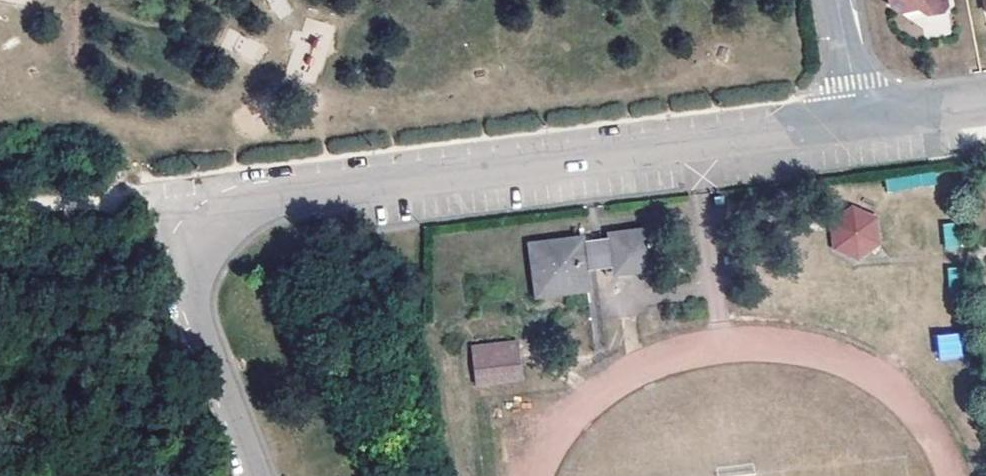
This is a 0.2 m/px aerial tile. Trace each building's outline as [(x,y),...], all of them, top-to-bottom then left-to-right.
[(279,19),(292,10),(285,0),(266,0),(279,19)] [(892,10),(902,17),(919,13),(920,16),(925,20),(945,17),(949,11),(947,0),(890,0),(892,10)] [(948,174),(933,176),(934,186),(949,184),(948,174)] [(876,218),(853,208),(832,223),(835,249),(858,259),(878,244),(876,218)] [(648,231),(531,245),(537,294),(587,287),(585,269),(614,266),(616,273),(652,268),(648,231)] [(939,361),(963,358),(959,332),(936,335),(939,361)] [(516,340),(472,345),(473,352),(517,348),(516,340)] [(521,379),(517,348),(473,352),(476,384),(521,379)]
